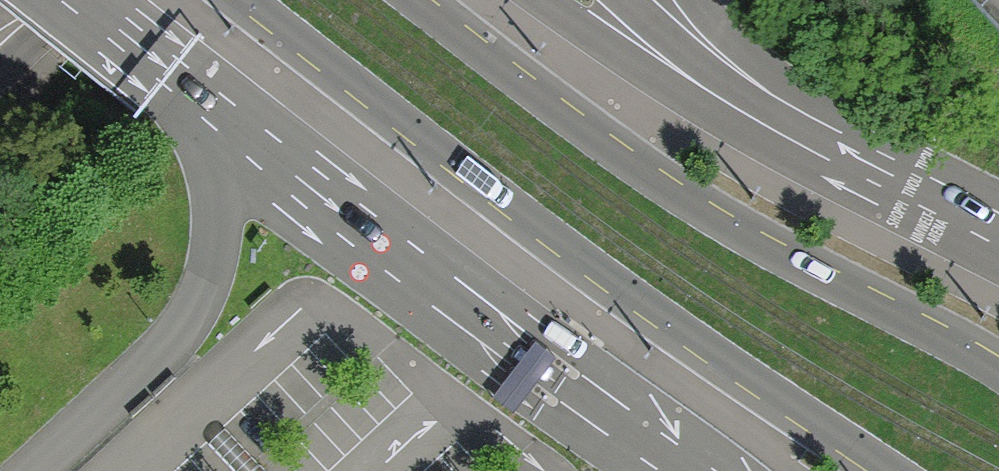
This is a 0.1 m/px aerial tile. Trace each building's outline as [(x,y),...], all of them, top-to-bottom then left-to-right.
[(998,15),(998,0),(986,0),(998,15)]
